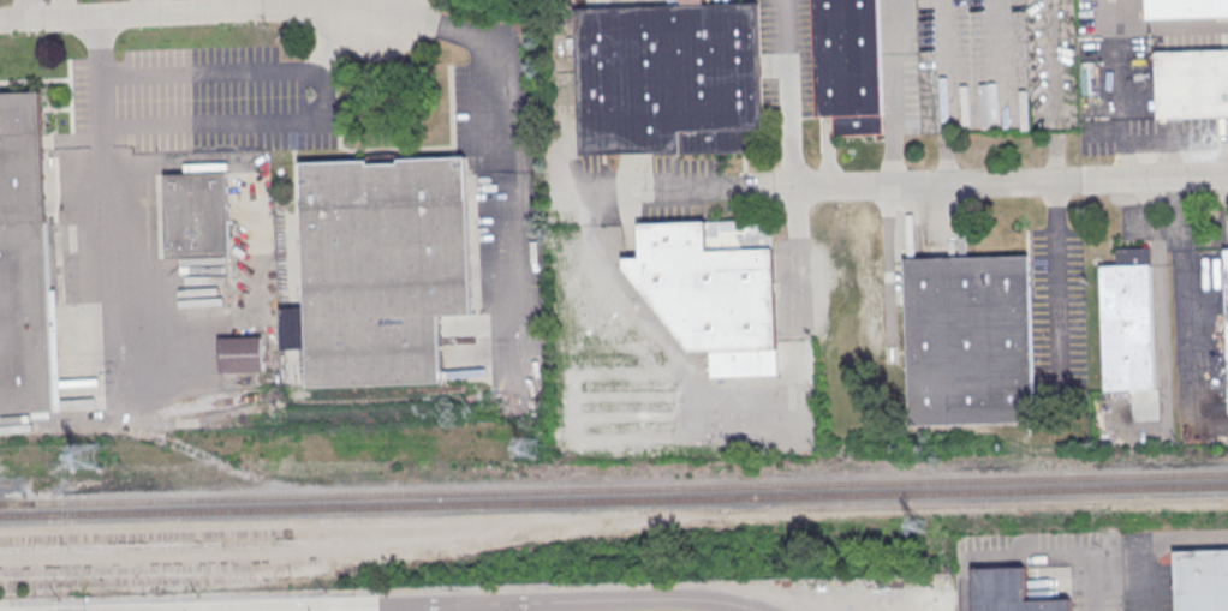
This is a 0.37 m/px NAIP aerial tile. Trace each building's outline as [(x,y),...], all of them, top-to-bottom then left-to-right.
[(815,116),(811,0),(879,0),(883,134),(833,137),(831,116),(815,116)] [(1145,20),(1145,0),(1227,0),(1227,18),(1145,20)] [(571,7),(759,1),(763,127),(747,127),(749,151),(576,157),(571,7)] [(1155,52),(1227,49),(1227,117),(1157,119),(1155,52)] [(54,411),(0,413),(0,93),(40,91),(54,411)] [(298,160),(305,387),(440,383),(437,315),(471,313),(465,155),(298,160)] [(226,172),(163,174),(166,257),(228,254),(226,172)] [(639,228),(773,224),(777,379),(711,381),(710,357),(688,358),(622,274),(622,263),(639,263),(639,228)] [(1150,247),(1155,388),(1104,389),(1101,266),(1116,265),(1116,248),(1150,247)] [(1029,254),(904,258),(908,425),(1033,421),(1029,254)] [(262,337),(217,337),(217,371),(262,371),(262,337)] [(1175,552),(1227,550),(1227,610),(1178,610),(1175,552)] [(973,568),(974,610),(1071,610),(1071,598),(1026,599),(1025,567),(973,568)]
